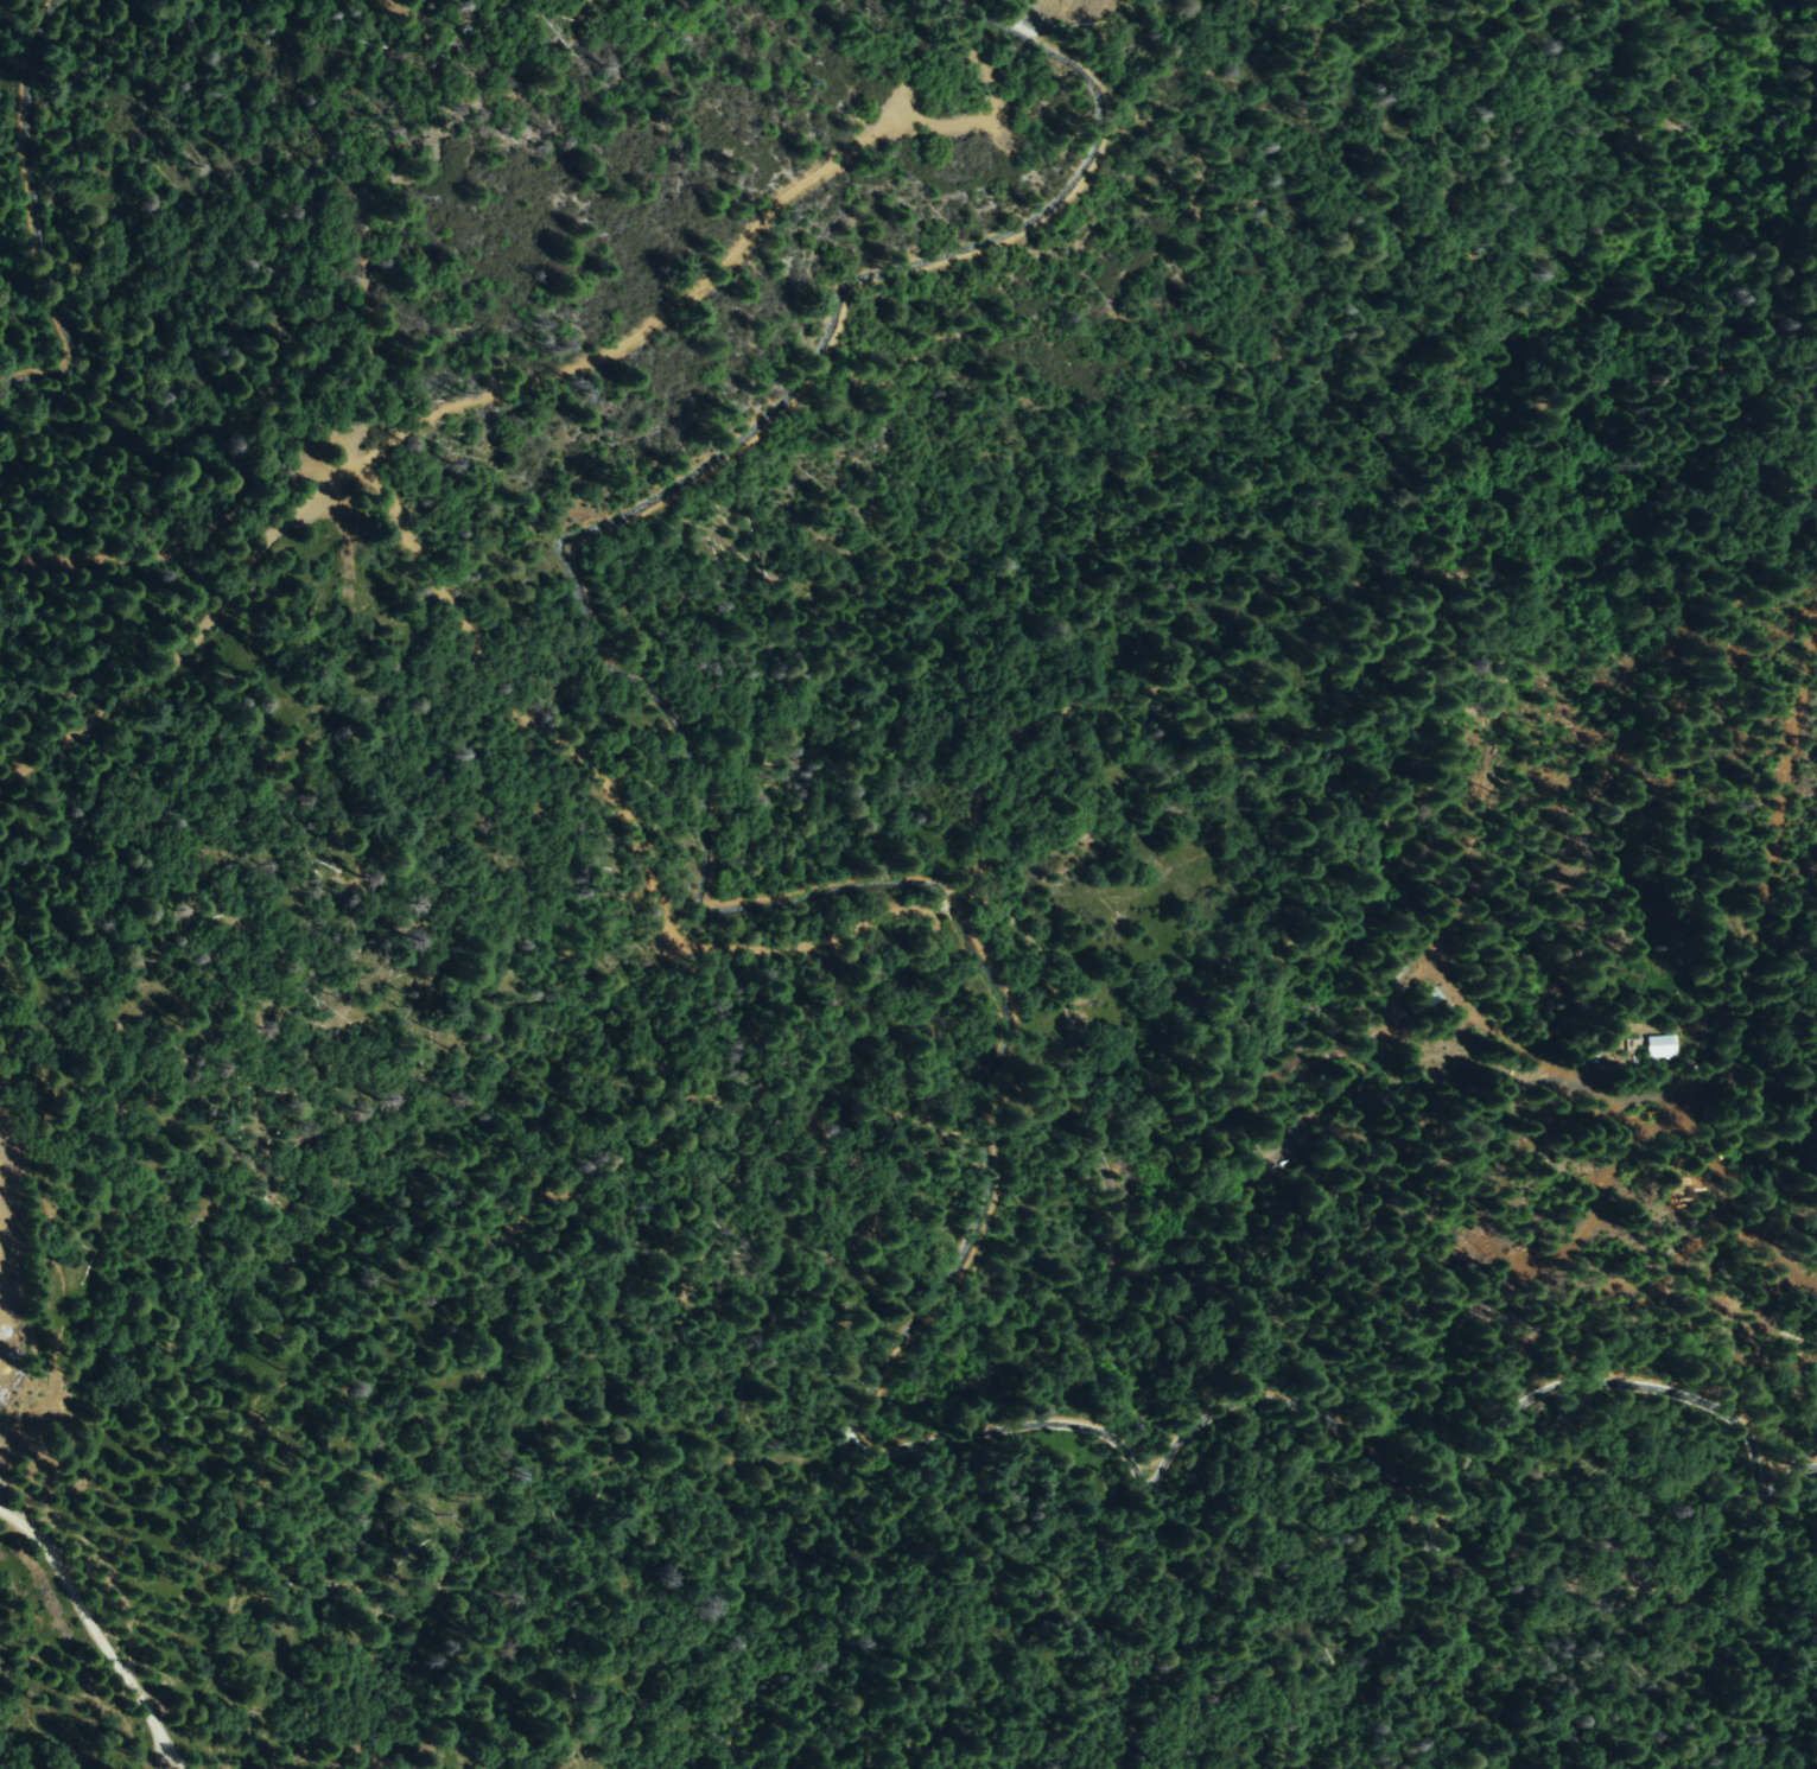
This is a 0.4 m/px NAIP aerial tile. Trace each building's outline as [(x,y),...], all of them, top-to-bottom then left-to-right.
[(1408,1000),(1436,988),(1442,1003),(1413,1016),(1408,1000)] [(1675,1037),(1676,1056),(1650,1058),(1648,1039),(1675,1037)]
